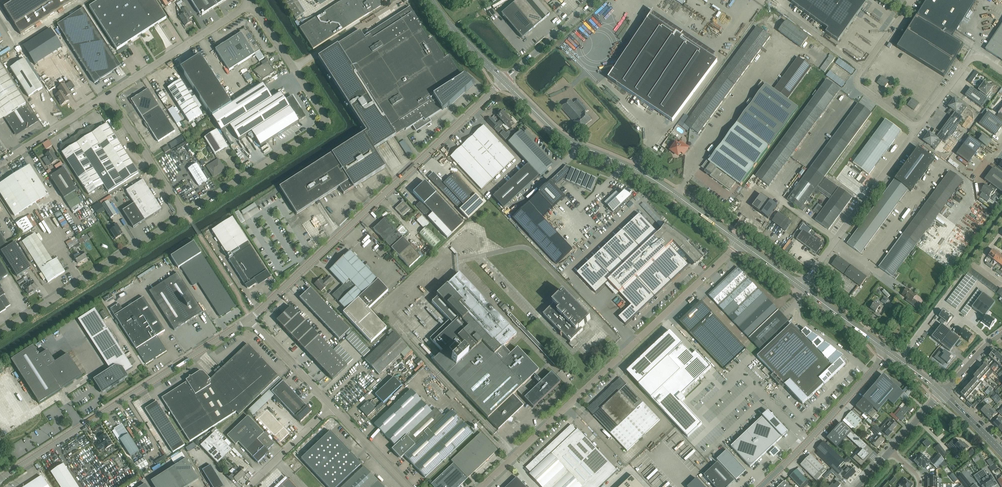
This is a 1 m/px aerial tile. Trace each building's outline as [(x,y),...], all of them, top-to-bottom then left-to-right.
[(57,11),(74,0),(17,0),(4,8),(21,34),(47,17),(57,11)] [(166,18),(155,0),(100,0),(89,7),(117,50),(166,18)] [(212,0),(190,0),(199,14),(201,13),(202,15),(216,6),(212,0)] [(295,19),(305,13),(296,0),(283,0),(295,19)] [(335,6),(299,28),(313,49),(348,27),(380,6),(382,0),(344,0),(335,6)] [(501,14),(522,38),(533,28),(549,15),(537,0),(517,0),(501,14)] [(791,3),(828,29),(825,32),(838,41),(868,0),(793,0),(791,3)] [(906,33),(897,48),(944,77),(963,46),(947,36),(951,28),(956,31),(974,2),(973,1),(973,0),(927,0),(906,33)] [(181,11),(183,14),(179,17),(185,26),(192,22),(190,19),(193,17),(186,7),(181,11)] [(366,132),(363,134),(374,150),(412,125),(416,131),(430,122),(429,119),(428,118),(446,107),(447,107),(448,107),(448,108),(475,82),(465,73),(461,75),(462,77),(461,77),(448,57),(445,59),(432,39),(428,41),(419,26),(421,24),(410,7),(369,33),(370,36),(365,39),(360,30),(318,57),(366,132)] [(94,83),(118,68),(121,66),(83,8),(81,10),(57,25),(94,83)] [(608,79),(672,122),(717,61),(684,39),(687,34),(678,28),(675,33),(650,17),(653,12),(653,11),(608,79)] [(778,31),(801,48),(808,38),(786,21),(778,31)] [(986,48),(986,49),(1001,60),(1001,25),(986,48)] [(757,27),(685,124),(698,134),(770,37),(757,27)] [(264,58),(259,50),(260,50),(260,49),(260,48),(258,44),(257,45),(256,44),(257,43),(255,39),(254,40),(253,38),(252,34),(251,35),(250,33),(249,29),(246,31),(244,29),(239,31),(240,32),(235,33),(235,34),(231,36),(231,37),(226,39),(228,41),(215,49),(229,71),(253,56),(253,57),(256,56),(259,61),(264,58)] [(19,57),(21,61),(10,68),(28,97),(43,88),(21,55),(19,57)] [(211,116),(231,103),(200,56),(180,68),(211,116)] [(766,84),(737,123),(745,129),(758,139),(770,147),(798,108),(787,100),(811,67),(798,58),(774,90),(766,84)] [(266,77),(270,76),(270,75),(275,72),(268,61),(266,59),(261,63),(262,65),(253,71),(262,80),(266,77)] [(0,64),(0,111),(4,118),(5,117),(16,134),(25,128),(25,127),(27,128),(26,128),(27,128),(27,127),(36,121),(0,64)] [(829,77),(835,81),(838,76),(833,72),(829,77)] [(877,83),(884,88),(889,81),(882,76),(877,83)] [(189,122),(202,114),(180,80),(167,88),(189,122)] [(826,80),(779,144),(792,154),(840,90),(826,80)] [(985,83),(979,90),(981,91),(979,93),(971,88),(965,96),(981,108),(987,100),(986,99),(991,93),(989,92),(991,88),(985,83)] [(71,94),(64,84),(58,88),(60,92),(55,95),(62,105),(69,100),(67,97),(71,94)] [(231,104),(231,103),(211,116),(212,116),(221,131),(229,126),(239,140),(251,132),(260,146),(299,122),(305,117),(302,113),(303,112),(301,110),(292,97),(285,101),(280,93),(272,98),(263,84),(231,104)] [(167,97),(159,86),(155,89),(162,100),(167,97)] [(175,131),(148,89),(131,100),(158,142),(175,131)] [(578,99),(573,103),(570,100),(561,108),(574,122),(587,110),(586,108),(586,107),(585,107),(578,99)] [(907,105),(914,110),(919,104),(912,99),(907,105)] [(946,125),(954,131),(963,119),(955,113),(956,112),(962,105),(954,99),(949,107),(951,108),(947,113),(952,117),(946,125)] [(183,124),(172,103),(167,106),(178,127),(183,124)] [(858,104),(811,167),(824,177),(871,113),(858,104)] [(500,120),(496,123),(490,117),(486,121),(493,128),(497,125),(498,126),(507,117),(502,112),(500,110),(495,114),(500,120)] [(588,111),(587,110),(574,122),(581,130),(592,120),(585,113),(588,111)] [(634,118),(648,128),(652,122),(639,112),(634,118)] [(999,114),(996,118),(988,112),(979,124),(995,136),(1001,127),(1001,116),(999,114)] [(512,122),(507,117),(498,126),(500,128),(504,124),(509,129),(514,124),(512,122)] [(853,163),(869,175),(901,131),(885,120),(853,163)] [(758,139),(745,129),(737,123),(709,162),(707,160),(702,167),(711,175),(710,176),(730,191),(736,182),(741,186),(770,147),(758,139)] [(62,152),(61,153),(88,195),(134,166),(107,124),(97,130),(94,126),(91,125),(84,130),(82,130),(80,131),(78,133),(77,135),(60,145),(60,148),(62,152)] [(954,131),(946,125),(940,133),(935,129),(931,134),(929,133),(924,140),(931,146),(937,138),(937,137),(945,143),(954,131)] [(450,157),(481,189),(514,159),(483,126),(450,157)] [(501,129),(497,132),(505,141),(511,135),(508,132),(506,134),(501,129)] [(217,130),(204,138),(215,155),(227,146),(217,130)] [(508,143),(527,164),(493,197),(503,208),(538,176),(540,177),(553,165),(538,149),(532,143),(520,131),(508,143)] [(363,134),(332,154),(279,187),(297,214),(339,187),(343,194),(385,167),(374,150),(363,134)] [(963,145),(975,154),(981,147),(983,149),(985,146),(987,147),(991,142),(990,141),(991,140),(982,134),(981,134),(980,134),(981,135),(976,141),(970,136),(963,145)] [(683,154),(688,148),(680,142),(678,145),(676,143),(671,150),(678,156),(681,152),(683,154)] [(792,154),(779,144),(755,176),(769,186),(792,154)] [(975,154),(963,145),(956,154),(968,163),(975,154)] [(918,148),(894,180),(847,244),(861,254),(908,190),(911,192),(934,160),(918,148)] [(799,161),(804,153),(798,150),(793,158),(799,161)] [(45,155),(47,157),(42,160),(47,167),(51,164),(58,160),(52,151),(45,155)] [(207,167),(213,177),(224,170),(218,160),(207,167)] [(207,181),(196,164),(188,169),(199,186),(207,181)] [(0,184),(0,193),(15,216),(48,194),(29,165),(0,184)] [(597,179),(566,166),(537,193),(553,209),(565,197),(556,187),(563,180),(591,192),(597,179)] [(824,177),(811,167),(787,199),(801,209),(816,189),(822,193),(830,182),(824,177)] [(50,177),(59,191),(63,198),(77,190),(63,168),(50,177)] [(989,197),(991,195),(992,195),(997,189),(1001,193),(1001,174),(993,168),(984,180),(992,185),(990,187),(989,188),(985,185),(981,191),(989,197)] [(950,171),(879,267),(892,277),(963,181),(950,171)] [(443,183),(433,173),(428,177),(438,187),(443,183)] [(455,173),(439,188),(468,219),(484,204),(455,173)] [(790,183),(793,185),(799,175),(797,173),(790,183)] [(134,204),(145,220),(162,209),(143,180),(126,191),(134,204)] [(424,182),(412,193),(420,201),(416,206),(421,211),(424,214),(447,238),(463,223),(435,194),(424,182)] [(830,182),(824,191),(822,193),(830,200),(824,208),(818,203),(813,211),(819,215),(815,220),(828,230),(852,198),(839,188),(830,182)] [(756,198),(759,193),(746,183),(743,188),(756,198)] [(620,195),(616,191),(604,203),(605,204),(613,212),(631,195),(632,195),(624,191),(624,192),(620,195)] [(760,194),(751,206),(768,218),(777,206),(760,194)] [(750,205),(751,202),(738,196),(737,199),(750,205)] [(116,214),(108,201),(102,205),(111,218),(116,214)] [(96,212),(103,208),(100,202),(92,207),(96,212)] [(243,213),(256,205),(254,202),(241,211),(243,213)] [(322,213),(326,211),(321,202),(317,204),(322,213)] [(409,208),(403,202),(402,202),(395,208),(395,209),(395,210),(401,216),(402,216),(403,216),(409,210),(410,209),(409,208)] [(512,217),(556,264),(572,249),(528,202),(512,217)] [(133,228),(145,220),(134,204),(123,211),(133,228)] [(241,223),(245,221),(238,210),(234,212),(241,223)] [(584,213),(591,221),(593,219),(586,211),(584,213)] [(785,231),(792,222),(778,213),(772,221),(785,231)] [(685,262),(686,260),(692,266),(695,266),(697,264),(698,264),(703,259),(703,255),(692,244),(690,246),(687,243),(689,240),(675,229),(673,232),(672,231),(672,227),(667,223),(661,230),(662,231),(658,234),(640,214),(577,273),(596,293),(608,281),(631,306),(619,317),(626,325),(689,265),(685,262)] [(423,228),(429,223),(421,216),(416,220),(423,228)] [(248,241),(243,234),(232,217),(212,230),(222,247),(221,248),(226,256),(230,253),(232,257),(229,259),(242,280),(247,288),(249,289),(256,284),(254,279),(267,271),(248,241)] [(421,257),(403,238),(385,218),(373,229),(409,268),(421,257)] [(121,236),(118,231),(120,229),(117,223),(114,225),(115,228),(110,231),(116,239),(121,236)] [(397,229),(404,236),(408,231),(400,225),(397,229)] [(427,226),(419,233),(433,248),(440,241),(427,226)] [(813,237),(803,230),(796,239),(803,244),(806,240),(808,242),(809,240),(810,241),(813,237)] [(22,242),(48,282),(65,272),(56,259),(52,261),(35,234),(22,242)] [(79,240),(81,244),(89,239),(87,235),(79,240)] [(814,235),(813,237),(810,241),(809,240),(808,242),(806,240),(803,244),(816,254),(821,247),(821,248),(822,246),(821,246),(823,244),(820,242),(821,240),(814,235)] [(81,244),(79,240),(78,240),(77,238),(72,241),(75,239),(74,237),(66,242),(70,250),(75,247),(76,248),(80,245),(79,244),(81,243),(81,244)] [(1,251),(17,277),(31,268),(15,242),(1,251)] [(235,307),(201,254),(194,242),(171,257),(178,268),(181,267),(193,286),(198,283),(220,317),(235,307)] [(993,250),(988,257),(990,259),(991,258),(993,260),(998,253),(993,250)] [(378,280),(377,280),(350,251),(329,270),(343,285),(332,295),(346,310),(343,313),(371,343),(386,328),(368,309),(388,291),(378,280)] [(78,263),(87,258),(83,252),(74,257),(78,263)] [(832,265),(838,256),(832,252),(825,262),(830,265),(831,264),(832,265)] [(993,260),(992,261),(995,262),(998,263),(1001,258),(1001,257),(998,253),(993,260)] [(847,277),(854,268),(851,266),(838,256),(832,265),(845,275),(847,277)] [(8,275),(0,262),(0,280),(8,275)] [(749,338),(778,311),(738,268),(737,267),(737,268),(708,295),(749,338)] [(867,278),(854,268),(847,277),(860,286),(867,278)] [(177,273),(149,291),(174,330),(202,312),(177,273)] [(452,324),(433,342),(442,352),(432,361),(498,430),(523,406),(513,395),(517,391),(533,408),(560,382),(551,373),(541,382),(534,374),(538,370),(517,348),(510,354),(503,347),(516,334),(459,274),(436,295),(438,297),(432,302),(449,320),(452,324)] [(319,280),(314,284),(321,291),(326,287),(325,286),(330,282),(330,283),(333,280),(329,276),(322,283),(319,280)] [(35,290),(35,289),(38,288),(33,281),(31,279),(27,282),(27,283),(23,286),(29,295),(35,290)] [(349,329),(311,289),(310,288),(310,289),(300,298),(299,298),(339,340),(338,340),(339,340),(350,330),(349,329)] [(907,298),(906,301),(914,307),(918,302),(914,299),(916,296),(906,289),(902,295),(907,298)] [(578,343),(574,339),(583,330),(581,329),(591,320),(564,292),(553,303),(554,305),(543,315),(570,343),(569,344),(573,349),(578,343)] [(978,299),(977,301),(990,310),(995,303),(983,293),(982,294),(980,297),(978,299)] [(4,295),(0,297),(0,300),(5,308),(10,305),(4,295)] [(884,296),(880,300),(886,306),(890,302),(884,296)] [(118,303),(110,309),(117,319),(115,321),(117,325),(120,323),(146,364),(166,351),(157,336),(165,331),(143,297),(123,310),(118,303)] [(973,306),(972,308),(984,317),(990,310),(977,301),(976,302),(974,304),(973,306)] [(499,306),(505,312),(509,309),(502,302),(499,306)] [(701,302),(679,322),(724,370),(746,349),(701,302)] [(880,304),(879,305),(875,302),(870,308),(876,312),(877,311),(879,312),(884,306),(880,304)] [(284,314),(290,321),(298,314),(291,307),(284,314)] [(78,320),(110,369),(93,380),(102,394),(128,377),(125,372),(133,368),(108,329),(95,309),(78,320)] [(104,319),(108,317),(104,310),(100,313),(104,319)] [(778,311),(749,338),(759,349),(777,332),(788,321),(778,311)] [(942,325),(945,327),(952,318),(943,311),(944,311),(943,311),(942,312),(939,315),(940,315),(939,317),(942,319),(940,321),(943,324),(942,325)] [(507,315),(512,320),(512,321),(518,328),(519,327),(554,365),(557,363),(510,313),(507,315)] [(276,321),(283,328),(290,321),(284,314),(276,321)] [(290,321),(283,328),(290,335),(305,322),(298,314),(290,321)] [(991,316),(990,318),(987,316),(982,322),(983,322),(990,327),(990,328),(995,321),(994,322),(993,321),(995,319),(991,316)] [(305,322),(290,335),(297,343),(312,329),(305,322)] [(845,365),(846,363),(848,361),(846,360),(843,357),(806,329),(802,333),(796,328),(792,324),(786,329),(757,357),(802,404),(824,384),(824,385),(845,365)] [(942,325),(937,331),(946,338),(951,332),(942,325)] [(305,351),(319,337),(312,329),(297,343),(305,351)] [(963,329),(959,335),(968,342),(973,336),(963,329)] [(626,372),(639,385),(682,344),(670,331),(626,372)] [(937,331),(932,337),(941,344),(946,338),(937,331)] [(348,341),(354,335),(352,332),(345,339),(348,341)] [(408,347),(394,332),(365,360),(379,375),(408,347)] [(951,332),(946,338),(955,345),(960,339),(951,332)] [(350,343),(356,337),(354,335),(348,341),(350,343)] [(319,337),(305,351),(315,361),(329,348),(319,337)] [(352,346),(359,339),(356,337),(350,343),(352,346)] [(928,352),(932,347),(934,349),(938,344),(929,337),(927,340),(924,337),(918,344),(928,352)] [(946,338),(941,344),(950,352),(955,345),(946,338)] [(361,341),(359,339),(352,346),(354,348),(361,341)] [(357,350),(363,344),(361,341),(354,348),(357,350)] [(278,377),(247,344),(222,368),(253,401),(278,377)] [(363,344),(357,350),(359,352),(365,346),(363,344)] [(702,424),(682,402),(685,399),(682,395),(700,378),(702,380),(704,378),(703,376),(711,367),(708,363),(707,364),(696,351),(692,355),(682,344),(639,385),(688,437),(698,427),(699,427),(702,424)] [(333,351),(335,353),(341,347),(339,345),(333,351)] [(68,354),(55,362),(47,351),(39,355),(33,346),(11,360),(39,404),(82,376),(68,354)] [(361,355),(368,348),(365,346),(359,352),(361,355)] [(335,353),(337,356),(344,350),(341,347),(335,353)] [(950,354),(942,347),(937,354),(943,359),(941,362),(945,365),(951,358),(948,356),(950,354)] [(329,348),(315,361),(322,369),(336,355),(329,348)] [(370,351),(368,348),(361,355),(363,357),(370,351)] [(344,350),(337,356),(339,358),(346,352),(344,350)] [(993,360),(1000,353),(998,351),(996,353),(994,351),(987,358),(989,360),(990,358),(993,360)] [(339,358),(342,361),(348,354),(346,352),(339,358)] [(992,365),(990,368),(992,369),(993,368),(1001,358),(1000,356),(1001,354),(1000,353),(993,360),(995,362),(992,365)] [(348,354),(342,361),(344,363),(351,357),(348,354)] [(336,355),(322,369),(327,374),(342,361),(336,355)] [(351,357),(344,363),(346,365),(353,359),(351,357)] [(993,368),(994,370),(996,368),(998,365),(1001,367),(1001,366),(1001,358),(993,368)] [(342,361),(327,374),(332,380),(347,366),(342,361)] [(417,365),(418,367),(414,371),(416,373),(425,366),(421,361),(417,365)] [(987,368),(983,363),(981,365),(983,366),(981,369),(989,377),(993,372),(987,367),(987,368)] [(186,380),(187,382),(161,398),(190,442),(236,412),(239,415),(253,401),(222,368),(210,380),(203,372),(199,372),(191,377),(189,377),(189,378),(186,380)] [(977,369),(975,371),(983,378),(985,376),(988,378),(989,377),(981,369),(979,371),(977,369)] [(983,378),(975,371),(974,373),(975,374),(973,377),(975,378),(982,385),(982,384),(984,383),(981,380),(983,378)] [(909,398),(887,379),(883,375),(880,379),(863,398),(863,399),(856,407),(864,415),(868,415),(874,408),(878,412),(888,400),(894,406),(900,398),(905,402),(909,398)] [(401,386),(393,377),(375,395),(383,403),(401,386)] [(590,412),(585,417),(587,419),(592,414),(627,451),(660,420),(620,378),(587,409),(590,412)] [(975,378),(973,381),(971,379),(970,381),(977,388),(979,385),(982,388),(984,386),(982,384),(982,385),(975,378)] [(431,379),(425,386),(440,401),(446,394),(431,379)] [(283,381),(271,392),(300,422),(312,412),(283,381)] [(970,384),(968,386),(976,394),(978,392),(975,390),(977,388),(970,381),(968,383),(970,384)] [(745,389),(738,382),(723,397),(724,398),(725,397),(731,403),(745,389)] [(976,394),(968,386),(966,389),(964,387),(962,389),(970,396),(972,393),(975,396),(976,394)] [(970,396),(962,389),(961,391),(963,392),(960,394),(968,401),(971,397),(970,396)] [(410,390),(374,424),(395,446),(392,450),(400,459),(404,455),(425,478),(472,433),(473,434),(479,428),(475,423),(468,429),(451,411),(444,417),(435,408),(432,412),(410,390)] [(745,412),(758,399),(752,393),(735,409),(741,415),(738,413),(742,409),(745,412)] [(992,399),(994,401),(997,404),(1001,400),(996,394),(992,399)] [(173,453),(184,445),(156,401),(145,409),(173,453)] [(373,403),(371,405),(368,402),(360,409),(368,418),(376,410),(375,409),(377,407),(373,403)] [(901,409),(895,416),(902,422),(905,418),(903,417),(907,412),(909,414),(913,409),(910,405),(908,407),(905,405),(902,403),(899,407),(901,409)] [(985,416),(991,410),(993,409),(988,404),(987,405),(981,411),(985,416)] [(873,409),(868,414),(872,418),(877,413),(873,409)] [(996,415),(991,410),(985,416),(990,420),(996,415)] [(862,421),(851,411),(845,419),(855,428),(862,421)] [(750,467),(787,432),(768,412),(731,447),(750,467)] [(236,445),(238,442),(257,463),(269,452),(267,450),(274,444),(248,416),(227,436),(236,445)] [(575,429),(571,425),(526,467),(526,468),(531,473),(529,475),(541,486),(600,486),(617,471),(578,430),(586,423),(584,421),(587,419),(585,417),(583,420),(581,418),(579,420),(577,418),(575,421),(579,425),(575,429)] [(878,431),(882,435),(884,432),(888,436),(894,430),(893,430),(897,425),(894,422),(895,421),(891,417),(885,424),(881,428),(878,431)] [(1001,420),(999,418),(994,424),(998,429),(1001,425),(1001,420)] [(137,421),(131,425),(139,437),(145,434),(137,421)] [(861,466),(868,459),(874,452),(855,434),(854,435),(841,423),(826,438),(837,448),(847,437),(859,448),(861,450),(853,458),(854,459),(861,466)] [(122,424),(114,429),(120,439),(130,456),(139,451),(122,424)] [(876,436),(874,439),(872,438),(871,438),(870,440),(870,441),(871,442),(877,448),(884,441),(880,437),(882,435),(878,431),(873,427),(871,430),(874,433),(875,436),(876,436)] [(363,467),(361,468),(359,466),(361,464),(330,431),(301,459),(305,464),(327,486),(383,486),(363,467)] [(217,464),(232,450),(215,432),(207,439),(200,446),(217,464)] [(433,483),(431,484),(434,486),(458,486),(497,450),(481,433),(451,461),(453,463),(433,483)] [(104,447),(105,449),(112,445),(106,434),(104,435),(103,435),(100,436),(100,438),(99,439),(100,441),(95,445),(99,451),(104,447)] [(927,440),(923,443),(927,449),(931,446),(927,440)] [(965,444),(964,445),(960,441),(956,446),(954,444),(951,448),(954,450),(957,447),(963,453),(969,447),(965,444)] [(844,461),(826,443),(824,442),(816,449),(818,452),(817,454),(832,468),(830,470),(831,472),(832,473),(838,468),(839,466),(840,465),(844,461)] [(779,451),(776,448),(769,454),(772,457),(774,459),(780,452),(779,451)] [(731,465),(736,461),(727,450),(722,455),(731,465)] [(931,463),(937,469),(937,468),(938,469),(948,466),(939,454),(931,463)] [(726,470),(731,465),(722,455),(717,460),(726,470)] [(823,468),(813,457),(811,455),(801,465),(814,478),(823,468)] [(927,462),(928,460),(922,455),(915,463),(921,468),(922,467),(925,469),(930,464),(927,462)] [(148,464),(144,457),(133,464),(137,471),(148,464)] [(186,459),(150,481),(154,486),(186,486),(198,479),(186,459)] [(649,477),(654,472),(641,460),(632,469),(646,483),(650,479),(649,477)] [(731,465),(741,476),(742,474),(743,474),(746,471),(736,461),(731,465)] [(715,486),(728,486),(735,481),(718,463),(704,476),(715,486)] [(63,464),(51,472),(60,486),(78,486),(63,464)] [(122,470),(126,474),(131,469),(126,465),(122,470)] [(210,465),(202,470),(212,486),(223,486),(224,486),(210,465)] [(741,476),(731,465),(726,470),(736,480),(739,477),(740,477),(741,476)] [(842,470),(839,466),(838,468),(832,473),(836,477),(838,479),(839,480),(843,476),(847,480),(851,476),(852,476),(855,472),(850,467),(848,468),(846,466),(842,470)] [(245,475),(239,468),(231,476),(228,472),(226,475),(231,480),(233,478),(237,482),(245,475)] [(809,482),(797,469),(790,476),(800,486),(804,486),(809,482)] [(980,472),(990,486),(993,486),(997,485),(991,475),(988,477),(983,470),(980,472)] [(974,476),(978,483),(979,483),(982,486),(990,486),(980,472),(977,474),(974,476)] [(41,476),(25,486),(48,486),(41,476)] [(626,481),(630,485),(636,480),(632,476),(626,481)] [(831,486),(829,485),(828,485),(827,486),(839,486),(840,485),(836,481),(838,479),(836,477),(834,479),(836,481),(831,486)] [(507,486),(525,486),(516,478),(507,486)] [(696,479),(688,486),(704,486),(696,479)] [(902,484),(899,486),(912,486),(913,485),(905,479),(901,483),(902,484)]
